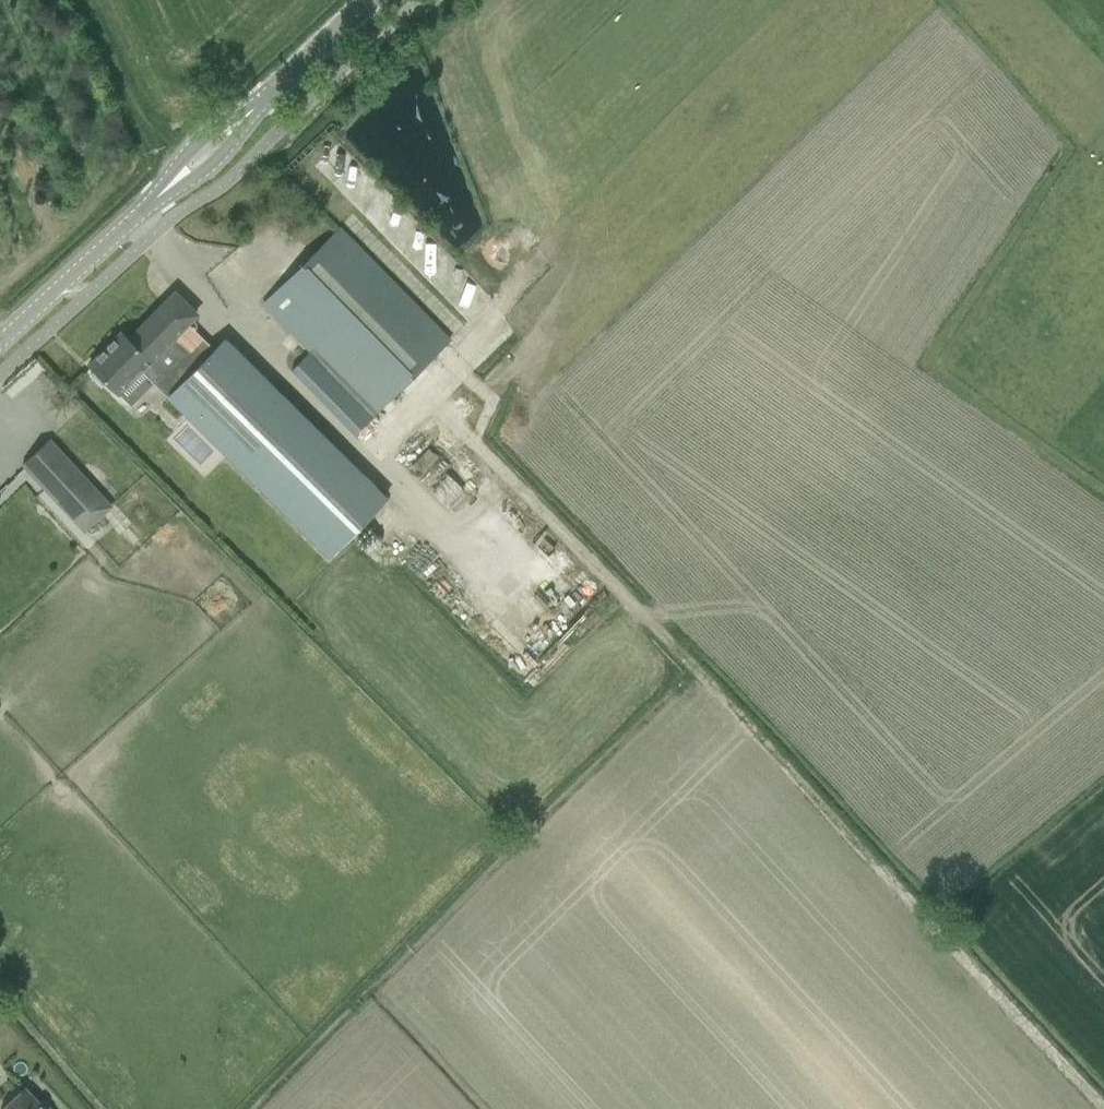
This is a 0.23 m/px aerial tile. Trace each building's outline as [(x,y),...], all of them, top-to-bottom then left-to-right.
[(263,305),(278,320),(372,416),(449,340),(339,229),(263,305)] [(160,376),(184,352),(171,339),(195,315),(190,309),(174,294),(128,340),(121,334),(89,366),(117,394),(139,371),(153,385),(161,376),(160,376)] [(386,499),(225,339),(167,398),(328,557),(386,499)] [(22,465),(40,484),(45,480),(76,513),(71,517),(84,531),(110,507),(48,440),(22,465)] [(1,1108),(48,1108),(42,1102),(39,1105),(24,1088),(1,1108)]
